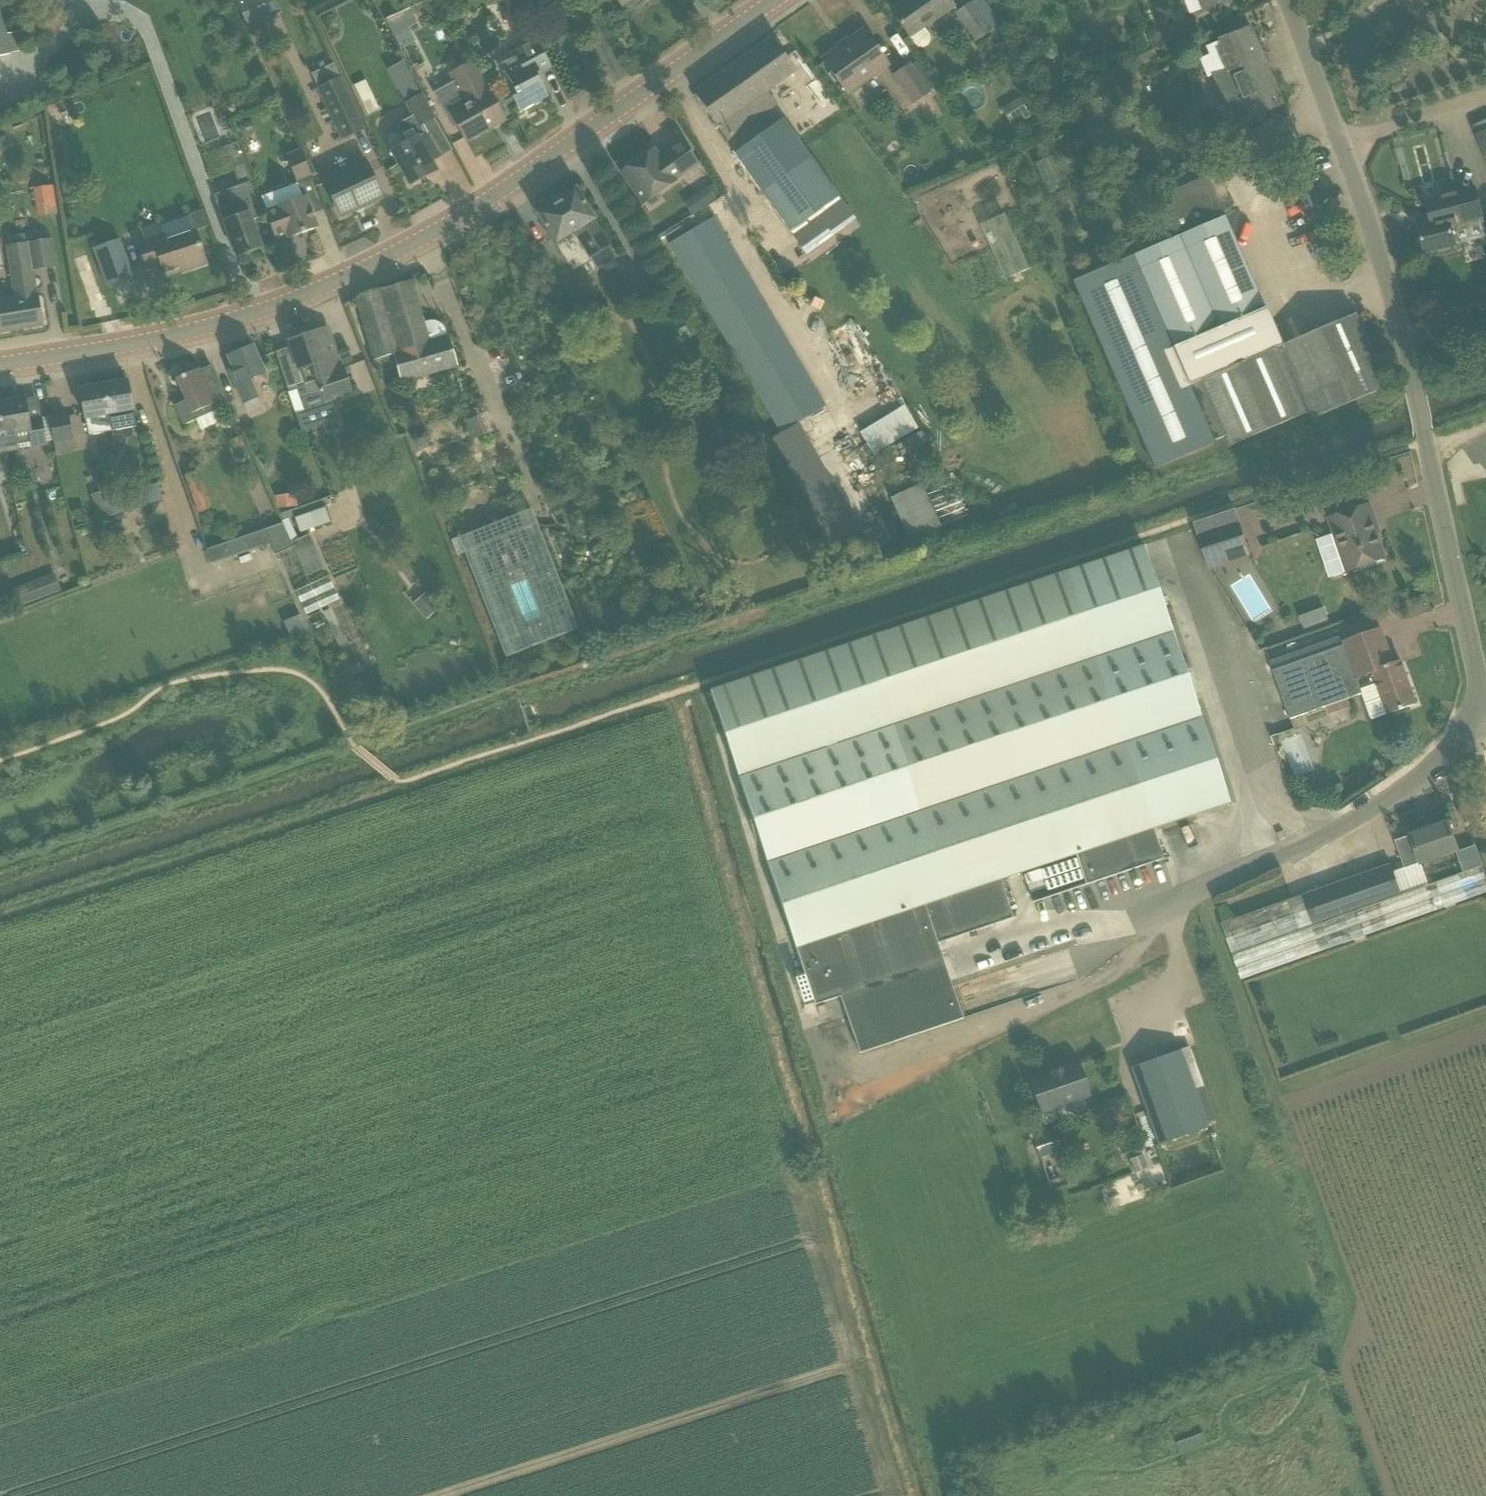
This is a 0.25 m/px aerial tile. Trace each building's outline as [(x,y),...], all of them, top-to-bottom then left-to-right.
[(260,0),(236,0),(248,26),(268,17),(260,0)] [(508,11),(518,6),(515,0),(503,0),(508,11)] [(949,0),(906,0),(891,11),(916,46),(917,47),(922,48),(926,47),(929,43),(930,39),(929,34),(924,27),(953,6),(949,0)] [(991,30),(990,30),(999,24),(982,0),(975,0),(971,3),(956,13),(976,41),(991,30)] [(1102,11),(1125,0),(1097,0),(1102,11)] [(1229,0),(1198,0),(1202,10),(1229,0)] [(10,54),(0,4),(0,57),(10,54)] [(417,23),(410,9),(386,19),(394,35),(408,28),(417,23)] [(1206,78),(1211,76),(1223,105),(1231,102),(1239,122),(1281,105),(1247,27),(1218,39),(1219,42),(1205,48),(1208,55),(1198,60),(1206,78)] [(888,65),(864,30),(846,42),(848,45),(841,50),(840,47),(822,59),(831,71),(828,74),(835,84),(838,82),(847,94),(888,65)] [(1167,51),(1170,40),(1158,37),(1155,47),(1167,51)] [(770,39),(694,94),(726,141),(775,106),(766,93),(795,73),(770,39)] [(540,96),(540,94),(545,92),(540,82),(543,81),(539,73),(551,67),(536,40),(514,51),(509,48),(496,54),(493,60),(500,72),(505,70),(517,94),(512,96),(520,112),(533,105),(532,102),(533,100),(534,101),(535,101),(536,101),(537,100),(538,100),(539,99),(540,98),(540,97),(540,96)] [(505,120),(495,102),(472,61),(465,64),(458,69),(449,73),(454,83),(435,94),(445,112),(443,112),(452,129),(457,125),(466,142),(505,120)] [(340,140),(363,129),(340,79),(333,64),(319,70),(310,75),(317,89),(340,140)] [(914,104),(929,93),(909,65),(894,76),(914,104)] [(1391,96),(1407,91),(1403,79),(1387,84),(1391,96)] [(380,109),(373,94),(361,100),(368,114),(380,109)] [(418,127),(434,118),(421,95),(405,103),(418,127)] [(1008,105),(1017,120),(1028,113),(1019,98),(1008,105)] [(734,153),(761,192),(789,232),(839,197),(810,157),(783,119),(734,153)] [(1472,127),(1476,137),(1485,160),(1485,121),(1472,127)] [(418,136),(406,143),(403,135),(398,132),(393,133),(389,135),(388,139),(387,143),(391,151),(390,151),(409,186),(437,170),(432,161),(440,156),(428,135),(420,139),(418,136)] [(0,139),(0,149),(10,143),(5,136),(0,139)] [(699,165),(694,158),(682,141),(659,158),(653,149),(621,172),(643,204),(678,180),(677,180),(699,165)] [(297,182),(311,176),(300,148),(285,154),(297,182)] [(1037,162),(1048,190),(1065,184),(1054,155),(1037,162)] [(323,179),(341,217),(382,198),(365,160),(323,179)] [(246,167),(233,172),(238,185),(251,180),(246,167)] [(1279,343),(1264,309),(1225,220),(1233,216),(1235,212),(1217,171),(1199,179),(1183,186),(1191,204),(1158,218),(1168,241),(1073,282),(1155,470),(1214,445),(1212,441),(1225,436),(1229,445),(1308,413),(1311,411),(1281,343),(1279,343)] [(265,212),(275,239),(286,235),(288,239),(290,238),(289,235),(297,232),(298,235),(318,227),(306,196),(303,197),(297,182),(261,197),(266,211),(265,212)] [(707,186),(695,195),(704,207),(716,199),(707,186)] [(56,213),(52,187),(34,190),(38,216),(56,213)] [(1477,188),(1426,201),(1430,215),(1423,217),(1418,225),(1426,254),(1457,246),(1456,245),(1485,238),(1485,228),(1484,218),(1477,188)] [(611,246),(575,189),(536,214),(555,243),(571,233),(589,261),(611,246)] [(74,192),(64,194),(66,203),(75,201),(74,192)] [(223,221),(237,258),(262,249),(251,221),(262,216),(254,194),(233,202),(238,215),(223,221)] [(194,229),(195,231),(208,226),(202,210),(189,215),(189,216),(194,229)] [(981,223),(1007,280),(1033,268),(1007,212),(981,223)] [(783,433),(826,408),(713,217),(670,243),(783,433)] [(138,244),(147,270),(161,265),(163,273),(180,267),(182,273),(207,265),(195,231),(194,229),(165,239),(164,235),(138,244)] [(32,270),(57,266),(53,238),(5,245),(9,271),(10,270),(15,298),(0,301),(0,332),(42,325),(41,320),(32,270)] [(106,287),(133,277),(119,240),(92,249),(106,287)] [(1087,254),(1084,251),(1080,251),(1077,254),(1077,258),(1080,261),(1084,261),(1087,258),(1087,254)] [(425,324),(412,280),(355,298),(373,359),(393,353),(401,380),(456,365),(446,332),(444,328),(441,325),(438,323),(433,322),(429,323),(425,324)] [(341,368),(328,330),(329,329),(329,328),(329,327),(329,326),(328,326),(327,326),(326,326),(325,327),(325,328),(325,329),(289,341),(291,347),(275,352),(289,393),(297,390),(304,412),(327,405),(326,401),(351,392),(343,367),(341,368)] [(265,370),(254,346),(229,358),(234,370),(230,372),(248,412),(260,408),(257,398),(259,397),(250,377),(265,370)] [(343,366),(353,362),(349,352),(339,355),(343,366)] [(209,392),(198,368),(192,371),(189,368),(185,369),(182,372),(182,376),(176,378),(186,400),(174,406),(183,425),(229,404),(221,386),(209,392)] [(127,381),(103,385),(111,432),(135,428),(132,411),(133,411),(127,381)] [(90,436),(111,432),(103,385),(80,390),(85,420),(86,419),(90,436)] [(31,446),(31,447),(45,445),(41,419),(29,421),(25,399),(0,403),(0,421),(5,452),(17,450),(16,448),(31,446)] [(863,430),(876,453),(922,428),(909,405),(863,430)] [(67,415),(51,418),(56,442),(72,439),(67,415)] [(746,418),(732,426),(758,474),(772,466),(746,418)] [(242,435),(236,423),(231,425),(237,438),(228,442),(236,457),(249,451),(241,435),(242,435)] [(429,435),(424,431),(418,431),(413,436),(414,443),(418,447),(425,447),(430,442),(429,435)] [(185,476),(198,514),(209,510),(200,484),(196,473),(196,472),(185,476)] [(926,483),(896,499),(918,541),(948,526),(926,483)] [(97,502),(101,516),(130,510),(127,496),(97,502)] [(1333,535),(1317,540),(1330,578),(1367,566),(1386,559),(1374,522),(1376,521),(1370,504),(1351,510),(1327,519),(1333,535)] [(582,631),(539,507),(457,536),(462,551),(470,548),(507,657),(582,631)] [(300,515),(304,530),(334,523),(330,508),(300,515)] [(1194,523),(1207,560),(1248,546),(1236,509),(1194,523)] [(103,533),(115,541),(124,528),(112,520),(103,533)] [(264,531),(270,544),(275,555),(292,547),(281,523),(264,531)] [(310,534),(292,542),(307,576),(324,568),(310,534)] [(230,558),(225,543),(206,550),(211,564),(230,558)] [(589,552),(597,556),(601,547),(593,543),(589,552)] [(1000,880),(1075,856),(1085,886),(1164,859),(1153,829),(1230,804),(1143,547),(964,604),(708,690),(815,1006),(840,997),(859,1054),(963,1019),(937,943),(1013,918),(1000,880)] [(16,608),(42,598),(35,581),(10,591),(16,608)] [(441,607),(432,598),(419,609),(427,619),(441,607)] [(299,615),(289,619),(300,644),(310,639),(299,615)] [(1344,646),(1274,672),(1291,719),(1327,706),(1328,706),(1349,699),(1363,694),(1372,720),(1389,714),(1417,704),(1401,661),(1399,662),(1394,664),(1391,656),(1381,629),(1343,644),(1344,646)] [(1271,737),(1275,746),(1280,744),(1281,739),(1279,734),(1271,737)] [(1244,982),(1485,895),(1485,877),(1482,866),(1429,885),(1421,864),(1459,850),(1449,822),(1433,827),(1433,826),(1420,831),(1421,832),(1411,835),(1411,836),(1396,841),(1406,868),(1394,872),(1391,864),(1347,880),(1348,881),(1334,885),(1223,923),(1244,982)] [(1181,1050),(1131,1068),(1158,1145),(1208,1127),(1181,1050)] [(1040,1114),(1072,1103),(1091,1096),(1079,1062),(1028,1080),(1040,1114)] [(1039,1158),(1050,1154),(1043,1135),(1032,1139),(1039,1158)] [(1033,1152),(1031,1144),(1018,1148),(1021,1156),(1033,1152)] [(1143,1156),(1137,1158),(1129,1160),(1134,1173),(1147,1168),(1143,1156)]
